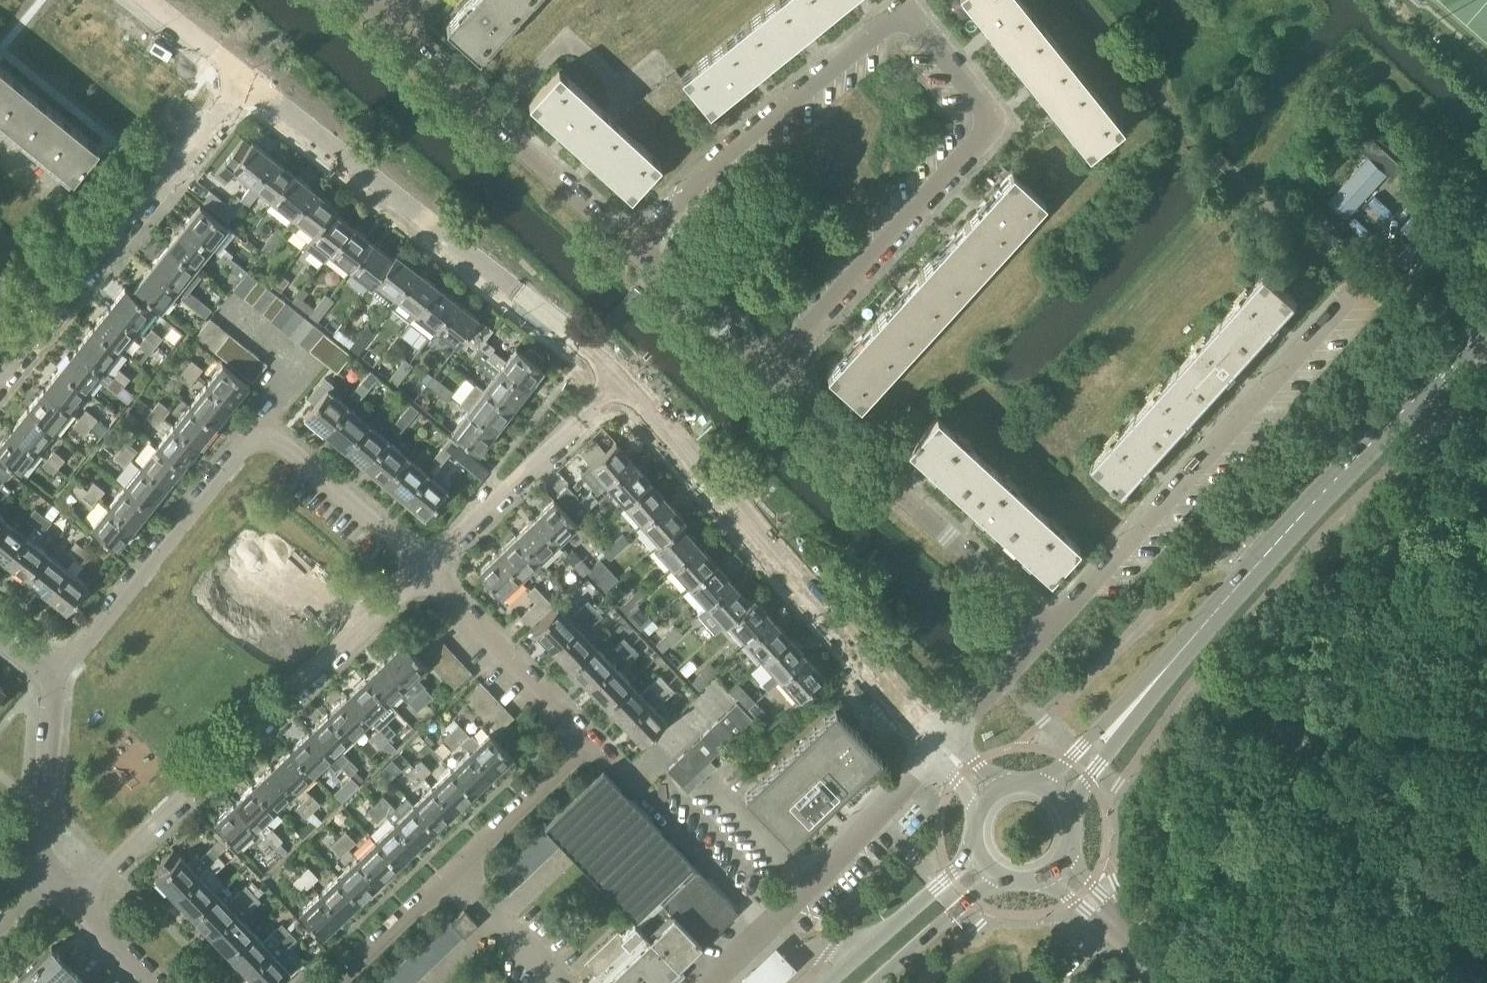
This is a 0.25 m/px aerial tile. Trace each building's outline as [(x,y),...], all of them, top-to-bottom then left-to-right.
[(521,0),(470,0),(447,26),(480,56),(526,5),(521,0)] [(735,32),(763,66),(817,23),(798,0),(775,0),(735,32)] [(817,23),(845,0),(798,0),(817,23)] [(1037,18),(1022,0),(965,0),(1002,46),(1037,18)] [(1037,18),(1002,46),(1045,99),(1080,71),(1037,18)] [(763,66),(735,32),(681,76),(692,89),(709,110),(763,66)] [(3,65),(0,69),(0,102),(19,78),(3,65)] [(579,148),(610,115),(558,69),(528,102),(579,148)] [(676,69),(666,77),(682,97),(692,89),(681,76),(676,69)] [(1123,124),(1080,71),(1045,99),(1088,152),(1123,124)] [(666,77),(656,85),(672,105),(682,97),(666,77)] [(0,102),(0,122),(6,127),(35,91),(19,78),(0,102)] [(672,105),(656,85),(646,94),(662,113),(672,105)] [(35,91),(6,127),(22,140),(51,104),(35,91)] [(652,121),(637,102),(627,110),(642,129),(652,121)] [(67,117),(51,104),(22,140),(38,153),(67,117)] [(627,110),(615,119),(634,137),(642,129),(627,110)] [(615,119),(610,115),(579,148),(631,195),(660,161),(634,137),(615,119)] [(67,117),(38,153),(54,166),(83,130),(67,117)] [(100,144),(83,130),(54,166),(69,179),(72,175),(73,176),(100,144)] [(1361,146),(1394,176),(1403,166),(1371,136),(1361,146)] [(251,184),(273,157),(253,141),(250,144),(242,138),(214,173),(225,182),(234,171),(251,184)] [(273,157),(251,184),(240,198),(236,195),(228,205),(236,211),(244,201),(248,204),(259,191),(272,201),(294,173),(273,157)] [(1328,201),(1346,217),(1387,173),(1369,157),(1328,201)] [(966,221),(999,251),(1045,200),(1013,170),(966,221)] [(315,190),(294,173),(272,201),(293,218),(315,190)] [(315,190),(293,218),(287,225),(306,241),(307,241),(331,210),(331,211),(335,206),(315,190)] [(220,215),(228,205),(211,191),(203,202),(220,215)] [(201,205),(183,226),(211,249),(220,255),(216,260),(232,272),(239,264),(230,257),(234,254),(227,248),(227,249),(224,246),(235,233),(228,228),(229,227),(201,205)] [(228,205),(220,215),(228,221),(236,211),(228,205)] [(307,241),(306,241),(303,245),(323,261),(329,253),(351,226),(331,211),(331,210),(307,241)] [(966,221),(920,271),(952,302),(999,251),(966,221)] [(183,226),(167,246),(195,269),(211,249),(183,226)] [(371,242),(351,226),(329,253),(350,270),(371,242)] [(277,228),(269,238),(277,245),(285,234),(277,228)] [(277,245),(269,238),(261,248),(269,255),(277,245)] [(371,242),(350,270),(370,286),(392,258),(371,242)] [(167,246),(151,266),(179,289),(184,293),(180,297),(195,309),(202,301),(187,289),(190,285),(185,281),(195,269),(167,246)] [(392,258),(370,286),(384,296),(383,297),(391,303),(395,297),(417,269),(396,253),(392,258)] [(239,264),(232,272),(242,280),(248,272),(239,264)] [(179,289),(151,266),(135,286),(163,308),(172,297),(179,289)] [(436,284),(417,269),(395,297),(414,312),(436,284)] [(249,271),(248,272),(242,280),(235,289),(245,297),(259,279),(249,271)] [(952,302),(920,271),(874,322),(906,352),(952,302)] [(1265,271),(1222,318),(1254,347),(1272,327),(1275,330),(1282,321),(1280,319),(1297,300),(1265,271)] [(280,274),(272,285),(280,291),(289,280),(280,274)] [(269,287),(259,279),(245,297),(254,304),(269,287)] [(436,284),(414,312),(415,313),(409,321),(430,337),(436,329),(457,301),(436,284)] [(127,286),(110,307),(136,328),(153,307),(127,286)] [(269,287),(254,304),(264,312),(278,294),(269,287)] [(325,293),(317,303),(325,310),(334,300),(325,293)] [(287,302),(278,294),(264,312),(273,319),(287,302)] [(212,309),(202,301),(195,309),(206,318),(212,309)] [(479,318),(457,301),(436,329),(457,346),(479,318)] [(296,309),(287,302),(273,319),(282,327),(296,309)] [(325,310),(317,303),(308,314),(317,321),(325,310)] [(136,328),(110,307),(94,327),(120,348),(136,328)] [(296,309),(282,327),(292,334),(306,317),(296,309)] [(315,324),(306,317),(292,334),(301,342),(315,324)] [(207,344),(221,326),(211,318),(197,336),(207,344)] [(1222,318),(1179,366),(1211,395),(1229,375),(1232,377),(1239,368),(1237,366),(1254,347),(1222,318)] [(479,346),(485,339),(492,329),(482,321),(463,346),(471,352),(477,345),(479,346)] [(906,352),(874,322),(827,373),(860,403),(906,352)] [(324,332),(315,324),(301,342),(310,349),(324,332)] [(365,325),(357,336),(366,343),(374,332),(365,325)] [(221,326),(207,344),(217,351),(231,333),(221,326)] [(120,348),(94,327),(77,348),(103,369),(120,348)] [(145,336),(156,345),(162,337),(151,328),(145,336)] [(324,332),(310,349),(320,357),(333,339),(324,332)] [(240,341),(231,333),(217,351),(226,359),(240,341)] [(156,345),(145,336),(139,344),(150,353),(156,345)] [(366,343),(357,336),(349,347),(358,354),(366,343)] [(343,346),(333,339),(320,357),(329,364),(343,346)] [(485,339),(479,346),(489,354),(485,358),(527,390),(544,369),(540,367),(544,361),(543,358),(532,349),(528,349),(524,354),(515,348),(505,360),(492,350),(494,347),(485,339)] [(250,348),(240,341),(226,359),(235,366),(250,348)] [(489,354),(479,346),(477,345),(471,352),(483,361),(479,366),(493,377),(483,389),(511,411),(527,390),(485,358),(489,354)] [(343,346),(329,364),(338,371),(352,354),(343,346)] [(77,348),(61,367),(88,389),(97,377),(117,394),(124,385),(113,376),(103,369),(77,348)] [(250,348),(235,366),(244,373),(259,355),(250,348)] [(185,368),(196,377),(203,368),(180,351),(173,359),(185,368)] [(259,355),(244,373),(254,381),(269,363),(259,355)] [(405,358),(397,369),(404,375),(413,364),(405,358)] [(206,383),(233,405),(249,384),(222,362),(206,383)] [(1211,395),(1179,366),(1136,413),(1168,442),(1183,426),(1185,428),(1195,417),(1196,416),(1194,414),(1211,395)] [(61,367),(45,387),(71,409),(88,389),(61,367)] [(113,376),(124,385),(130,377),(119,368),(113,376)] [(196,377),(185,368),(179,375),(190,384),(196,377)] [(404,375),(397,369),(388,379),(396,385),(404,375)] [(360,382),(368,388),(378,377),(370,370),(360,382)] [(437,392),(444,384),(432,375),(426,383),(437,392)] [(325,433),(348,406),(328,390),(333,384),(325,378),(309,397),(316,403),(305,416),(325,433)] [(368,388),(360,382),(350,394),(358,400),(368,388)] [(233,405),(206,383),(190,403),(216,425),(233,405)] [(511,411),(483,389),(475,383),(459,403),(467,410),(495,431),(511,411)] [(444,384),(437,392),(448,400),(454,392),(444,384)] [(45,387),(29,408),(55,429),(71,409),(45,387)] [(159,400),(152,408),(164,417),(170,409),(159,400)] [(190,403),(173,423),(200,445),(216,425),(190,403)] [(410,403),(400,415),(408,422),(418,410),(410,403)] [(368,423),(348,406),(325,433),(345,450),(368,423)] [(29,408),(12,428),(39,449),(55,429),(29,408)] [(164,417),(152,408),(146,417),(158,426),(164,417)] [(79,417),(91,427),(98,419),(86,409),(79,417)] [(495,431),(467,410),(451,430),(479,452),(495,431)] [(1168,442),(1136,413),(1093,461),(1125,490),(1143,469),(1146,471),(1153,463),(1151,461),(1168,442)] [(400,415),(391,427),(399,433),(408,422),(400,415)] [(954,490),(984,458),(936,415),(907,447),(927,465),(925,467),(934,474),(935,473),(954,490)] [(91,427),(79,417),(73,425),(85,435),(91,427)] [(173,423),(157,444),(184,465),(200,445),(173,423)] [(388,439),(368,423),(345,450),(365,466),(388,439)] [(12,428),(0,443),(0,452),(22,470),(39,449),(12,428)] [(442,446),(450,453),(461,462),(469,452),(450,436),(442,446)] [(407,456),(388,439),(365,466),(385,483),(407,456)] [(119,449),(131,458),(137,450),(126,441),(119,449)] [(607,485),(634,462),(616,442),(589,465),(607,485)] [(157,444),(141,464),(168,485),(184,465),(157,444)] [(450,453),(442,446),(432,458),(440,465),(450,453)] [(131,458),(119,449),(113,457),(124,466),(131,458)] [(47,458),(58,467),(65,459),(53,450),(47,458)] [(407,456),(385,483),(404,500),(427,472),(407,456)] [(58,467),(47,458),(40,466),(51,475),(58,467)] [(984,458),(954,490),(971,505),(969,507),(981,518),(983,516),(1002,534),(1031,502),(984,458)] [(651,481),(634,462),(607,485),(624,505),(651,481)] [(0,464),(0,479),(3,481),(11,471),(1,463),(0,464)] [(168,485),(141,464),(125,484),(151,505),(168,485)] [(447,490),(427,472),(404,500),(425,517),(447,490)] [(87,489),(98,499),(105,490),(93,481),(87,489)] [(668,500),(651,481),(624,505),(641,524),(668,500)] [(3,482),(0,485),(0,498),(2,500),(11,488),(3,482)] [(151,505),(125,484),(108,504),(135,526),(151,505)] [(588,508),(581,501),(566,486),(556,495),(578,518),(588,508)] [(98,499),(87,489),(80,498),(92,507),(98,499)] [(590,492),(581,501),(588,508),(597,500),(590,492)] [(534,517),(559,543),(578,524),(554,499),(534,517)] [(641,524),(658,543),(680,524),(681,524),(685,520),(668,500),(641,524)] [(1079,545),(1031,502),(1002,534),(1021,552),(1020,553),(1027,560),(1028,561),(1030,559),(1049,577),(1079,545)] [(34,525),(27,535),(5,562),(26,578),(47,551),(35,542),(61,510),(53,504),(44,515),(44,514),(34,526),(34,525)] [(135,526),(108,504),(91,525),(119,546),(135,526)] [(34,526),(44,514),(35,508),(26,519),(34,525),(34,526)] [(534,517),(515,535),(540,561),(559,543),(534,517)] [(7,519),(0,527),(0,558),(5,562),(27,535),(7,519)] [(658,543),(653,547),(671,567),(698,543),(681,524),(680,524),(658,543)] [(622,533),(612,542),(620,550),(630,541),(622,533)] [(540,561),(515,535),(496,553),(521,579),(540,561)] [(75,559),(84,547),(76,541),(67,552),(74,558),(75,559)] [(620,550),(612,542),(602,551),(609,559),(620,550)] [(715,563),(698,543),(671,567),(689,587),(715,563)] [(1214,557),(1217,561),(1228,550),(1225,546),(1214,557)] [(68,568),(46,595),(67,611),(88,585),(76,574),(92,554),(84,547),(75,559),(74,558),(67,567),(68,568)] [(574,566),(581,559),(572,549),(564,556),(574,566)] [(47,551),(26,578),(46,595),(68,568),(67,567),(47,551)] [(521,579),(496,553),(477,571),(501,597),(521,579)] [(581,559),(574,566),(583,576),(587,571),(591,568),(581,559)] [(591,568),(587,571),(605,590),(618,578),(600,559),(591,568)] [(715,563),(689,587),(706,606),(733,582),(715,563)] [(733,582),(706,606),(723,626),(727,622),(750,601),(733,582)] [(536,603),(544,595),(534,585),(527,593),(535,602),(536,603)] [(629,597),(636,605),(646,596),(639,588),(629,597)] [(536,603),(535,602),(520,617),(529,626),(553,604),(544,595),(536,603)] [(636,605),(629,597),(619,606),(626,614),(636,605)] [(754,597),(750,601),(727,622),(745,641),(772,617),(754,597)] [(585,617),(594,607),(588,600),(569,617),(558,606),(533,630),(551,649),(577,625),(576,625),(585,617)] [(594,607),(585,617),(592,624),(602,615),(594,607)] [(789,637),(772,617),(745,641),(762,661),(789,637)] [(577,625),(551,649),(569,668),(595,644),(577,625)] [(665,635),(672,643),(682,634),(675,626),(665,635)] [(430,660),(446,644),(438,635),(421,651),(430,660)] [(672,643),(665,635),(655,644),(662,652),(672,643)] [(620,655),(631,645),(623,637),(613,647),(620,655)] [(806,656),(789,637),(762,661),(779,680),(806,656)] [(425,703),(426,702),(433,695),(424,686),(425,685),(417,676),(427,666),(404,641),(385,659),(425,703)] [(455,653),(446,644),(430,660),(438,669),(455,653)] [(612,663),(595,644),(569,668),(587,687),(612,663)] [(631,645),(620,655),(627,662),(638,652),(631,645)] [(463,662),(455,653),(438,669),(446,678),(463,662)] [(824,676),(806,656),(779,680),(797,700),(824,676)] [(385,659),(366,677),(389,702),(399,692),(407,701),(409,700),(427,720),(435,713),(426,702),(425,703),(385,659)] [(471,671),(463,662),(446,678),(454,687),(471,671)] [(612,663),(587,687),(605,706),(630,682),(612,663)] [(710,663),(700,673),(708,680),(717,671),(710,663)] [(708,680),(700,673),(691,682),(698,689),(708,680)] [(630,682),(605,706),(623,724),(648,701),(656,693),(667,683),(659,675),(641,693),(630,682)] [(389,702),(366,677),(347,695),(370,720),(378,728),(388,739),(395,732),(386,722),(398,711),(389,702)] [(472,705),(489,689),(481,680),(464,696),(472,705)] [(737,682),(728,690),(735,698),(737,697),(744,690),(737,682)] [(667,683),(656,693),(663,700),(673,690),(667,683)] [(489,689),(472,705),(480,714),(497,698),(489,689)] [(370,720),(347,695),(328,713),(351,738),(370,720)] [(506,706),(497,698),(480,714),(488,722),(506,706)] [(648,701),(623,724),(641,744),(666,720),(648,701)] [(755,701),(748,708),(757,719),(765,712),(755,701)] [(736,703),(728,711),(743,728),(752,719),(736,703)] [(514,716),(506,706),(488,722),(497,732),(514,716)] [(746,793),(791,840),(879,756),(834,709),(746,793)] [(743,728),(728,711),(719,720),(734,736),(743,728)] [(328,713),(309,731),(333,756),(333,755),(351,738),(328,713)] [(719,720),(710,728),(726,744),(734,736),(719,720)] [(459,723),(451,731),(462,741),(461,742),(469,750),(469,749),(493,774),(512,756),(489,731),(479,740),(472,733),(470,735),(459,723)] [(378,728),(371,736),(380,746),(388,739),(378,728)] [(726,744),(710,728),(701,737),(717,753),(726,744)] [(333,756),(309,731),(290,749),(314,773),(325,763),(334,773),(342,782),(350,774),(340,764),(341,764),(333,755),(333,756)] [(462,741),(451,731),(443,738),(454,749),(461,742),(462,741)] [(717,753),(701,737),(693,745),(708,761),(710,760),(717,753)] [(693,745),(684,753),(699,769),(708,761),(693,745)] [(290,749),(271,767),(295,791),(294,792),(302,800),(303,800),(313,810),(320,803),(302,784),(314,773),(290,749)] [(469,750),(450,767),(474,792),(493,774),(469,749),(469,750)] [(699,769),(684,753),(675,761),(691,778),(699,769)] [(348,757),(341,764),(340,764),(350,774),(358,767),(348,757)] [(420,759),(413,767),(423,777),(431,770),(420,759)] [(699,769),(691,778),(682,786),(688,792),(716,766),(710,760),(708,761),(699,769)] [(691,778),(675,761),(667,769),(682,786),(691,778)] [(295,791),(271,767),(253,784),(276,809),(294,792),(295,791)] [(423,777),(413,767),(406,774),(416,784),(423,777)] [(450,767),(432,785),(455,810),(474,792),(450,767)] [(663,902),(700,942),(735,908),(602,770),(544,825),(561,843),(634,920),(639,925),(663,902)] [(253,784),(234,802),(257,827),(257,828),(264,836),(265,835),(275,846),(274,847),(283,856),(289,851),(280,841),(282,839),(264,820),(276,809),(253,784)] [(432,785),(413,803),(436,828),(455,810),(432,785)] [(436,828),(413,803),(406,796),(395,807),(383,795),(376,802),(386,812),(385,813),(393,822),(394,821),(418,845),(436,828)] [(302,800),(295,807),(305,818),(312,811),(302,800)] [(257,827),(234,802),(214,821),(238,845),(257,828),(257,827)] [(386,812),(376,802),(368,809),(378,820),(385,813),(386,812)] [(394,821),(393,822),(375,838),(399,863),(418,845),(394,821)] [(544,825),(535,834),(552,851),(561,843),(544,825)] [(345,831),(338,838),(348,849),(356,842),(345,831)] [(535,834),(527,842),(543,860),(552,851),(535,834)] [(265,835),(264,836),(257,843),(267,854),(274,847),(275,846),(265,835)] [(348,849),(338,838),(330,845),(341,856),(348,849)] [(399,863),(375,838),(357,856),(380,881),(399,863)] [(218,854),(218,855),(228,844),(225,841),(215,851),(210,847),(200,856),(197,853),(188,862),(180,853),(179,854),(173,847),(157,862),(163,869),(155,877),(174,896),(199,873),(207,865),(218,854)] [(543,860),(527,842),(518,850),(535,868),(543,860)] [(518,850),(509,859),(526,876),(535,868),(518,850)] [(225,862),(218,855),(218,854),(207,865),(214,873),(225,862)] [(357,856),(338,874),(361,899),(380,881),(357,856)] [(509,859),(500,867),(517,885),(526,876),(509,859)] [(292,880),(298,874),(289,864),(282,870),(292,880)] [(300,873),(310,885),(318,878),(308,866),(300,873)] [(517,885),(500,867),(492,875),(509,893),(517,885)] [(216,891),(199,873),(174,896),(191,915),(216,891)] [(310,885),(300,873),(293,880),(303,892),(310,885)] [(361,899),(338,874),(319,892),(343,917),(361,899)] [(227,902),(216,891),(191,915),(209,934),(253,892),(246,884),(227,902)] [(253,892),(209,934),(227,953),(252,929),(241,918),(260,900),(253,892)] [(343,917),(319,892),(300,910),(323,935),(343,917)] [(700,942),(663,902),(639,925),(634,920),(621,933),(618,930),(584,962),(595,973),(584,982),(657,982),(700,942)] [(451,921),(465,935),(477,923),(464,908),(451,921)] [(447,917),(438,925),(456,943),(465,935),(451,921),(447,917)] [(252,929),(227,953),(245,972),(289,930),(282,923),(263,940),(252,929)] [(456,943),(438,925),(430,933),(447,951),(456,943)] [(289,930),(245,972),(256,982),(272,982),(288,968),(291,971),(299,964),(284,949),(296,938),(289,930)] [(430,933),(421,942),(438,960),(447,951),(430,933)] [(421,942),(412,950),(429,968),(438,960),(421,942)] [(737,981),(739,982),(778,982),(796,966),(776,944),(737,981)] [(68,967),(50,947),(19,977),(25,982),(51,982),(68,967)] [(429,968),(412,950),(403,958),(421,976),(429,968)] [(403,958),(395,967),(410,982),(414,982),(421,976),(403,958)] [(3,979),(9,973),(0,964),(0,975),(3,979)] [(68,967),(51,982),(84,982),(68,967)] [(386,975),(394,982),(410,982),(395,967),(386,975)] [(386,975),(377,982),(394,982),(386,975)]
